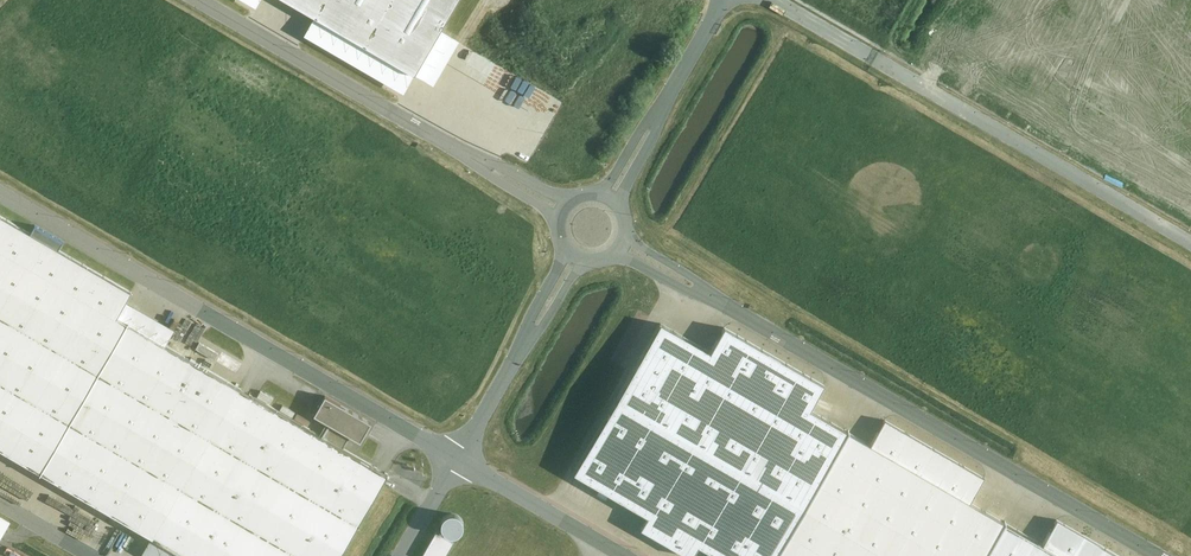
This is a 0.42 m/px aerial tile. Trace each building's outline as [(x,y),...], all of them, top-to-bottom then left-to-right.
[(255,9),(260,0),(239,0),(255,9)] [(315,18),(303,38),(404,96),(415,76),(434,86),(459,43),(440,32),(459,0),(283,0),(315,18)] [(0,215),(0,445),(36,466),(122,319),(162,342),(171,325),(121,296),(126,288),(0,215)] [(162,342),(122,319),(36,466),(151,532),(236,385),(162,342)] [(659,319),(572,467),(647,511),(638,526),(689,555),(698,540),(725,555),(767,555),(843,426),(810,406),(805,403),(818,380),(726,327),(712,349),(659,319)] [(236,385),(151,532),(194,555),(337,555),(386,472),(340,445),(349,430),(360,436),(370,417),(326,392),(315,411),(327,418),(318,433),(236,385)] [(843,426),(767,555),(986,555),(1007,521),(968,498),(982,475),(885,419),(872,442),(843,426)] [(0,514),(0,537),(9,519),(0,514)] [(986,555),(1121,555),(1057,519),(1043,542),(1007,521),(986,555)] [(422,555),(446,555),(454,543),(437,532),(422,555)]
